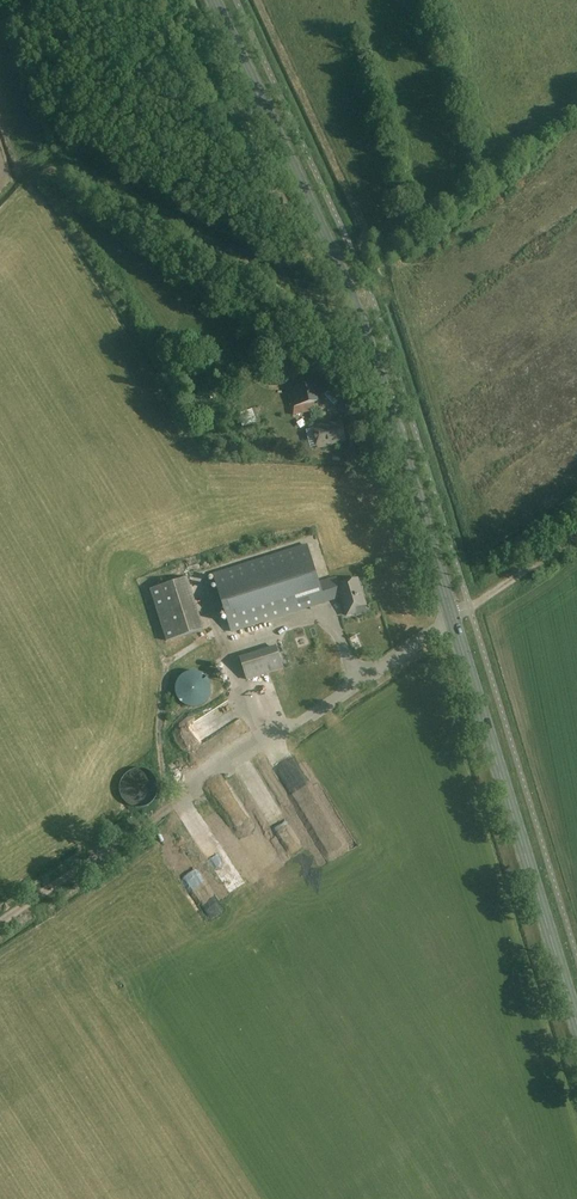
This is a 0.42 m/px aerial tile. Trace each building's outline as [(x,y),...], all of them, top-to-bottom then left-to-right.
[(316,410),(311,384),(288,389),(292,408),(303,405),(305,413),(316,410)] [(257,422),(253,410),(239,414),(243,427),(257,422)] [(346,440),(341,421),(313,427),(313,428),(307,430),(311,447),(317,446),(318,447),(346,440)] [(319,583),(307,545),(214,574),(233,632),(326,603),(325,600),(341,595),(348,616),(357,613),(356,610),(362,608),(361,607),(366,605),(358,579),(339,585),(337,577),(319,583)] [(204,630),(188,578),(151,589),(167,641),(204,630)] [(284,669),(277,646),(240,657),(248,680),(284,669)] [(195,671),(194,671),(192,671),(189,672),(187,672),(185,673),(183,674),(182,675),(181,677),(179,678),(178,679),(178,681),(177,683),(176,684),(176,685),(176,687),(176,688),(176,689),(176,690),(176,692),(176,693),(176,694),(177,695),(177,696),(178,698),(178,699),(179,700),(180,701),(182,702),(183,703),(184,704),(186,705),(188,706),(191,707),(192,707),(193,707),(195,707),(197,707),(199,706),(200,706),(202,705),(204,704),(206,702),(207,701),(208,700),(209,699),(210,698),(211,695),(211,693),(212,691),(212,689),(212,687),(211,686),(211,685),(211,683),(210,682),(210,681),(209,680),(208,678),(208,677),(207,677),(205,675),(203,674),(201,673),(199,672),(196,671),(195,671)] [(202,769),(207,777),(214,773),(208,764),(202,769)] [(186,810),(199,832),(207,827),(195,805),(186,810)] [(208,809),(200,813),(203,819),(211,815),(208,809)] [(259,868),(278,863),(276,852),(259,856),(257,848),(255,848),(259,868)]
